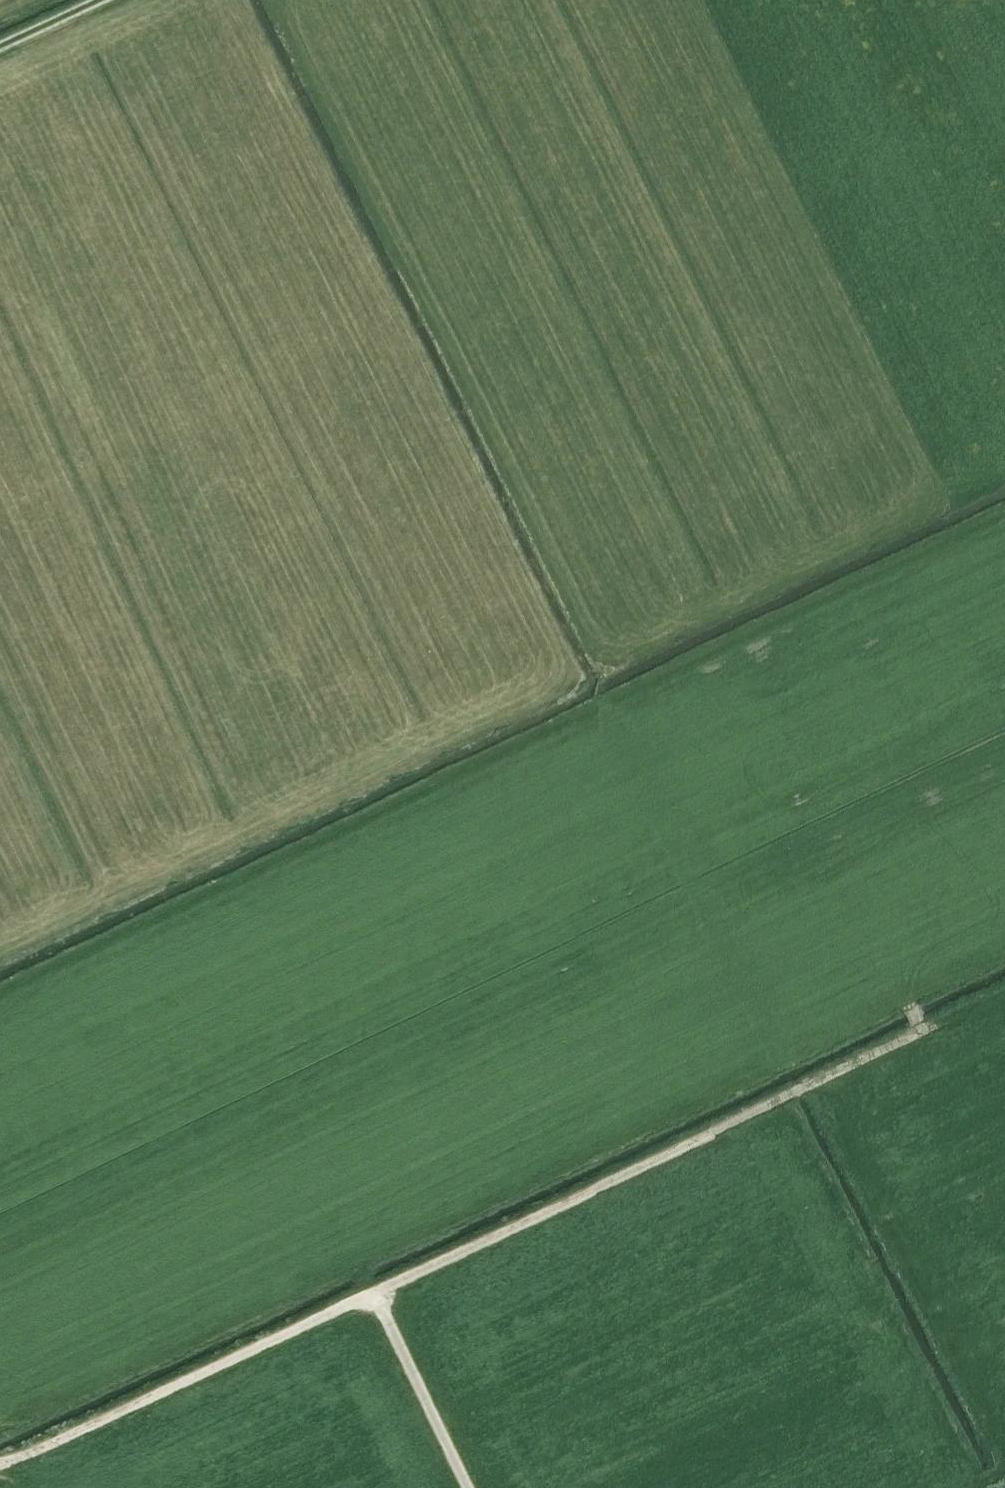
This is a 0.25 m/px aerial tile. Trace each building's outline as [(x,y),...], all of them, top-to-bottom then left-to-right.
[(922,1015),(932,1010),(926,997),(916,1002),(922,1015)]
